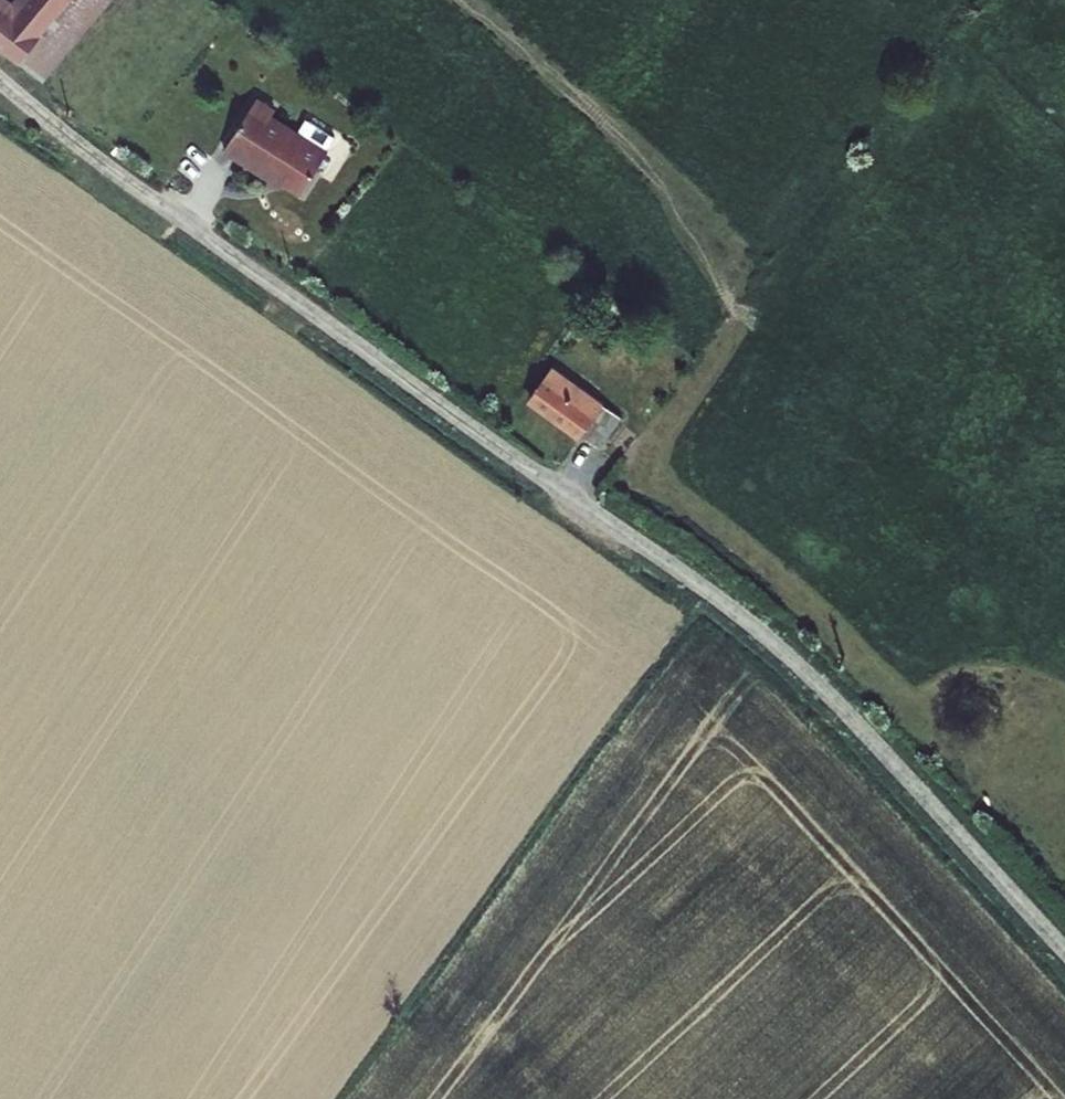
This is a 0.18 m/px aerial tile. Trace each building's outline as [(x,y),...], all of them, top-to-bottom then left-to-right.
[(20,63),(21,62),(72,0),(14,0),(13,0),(0,0),(0,48),(20,63)] [(21,62),(45,82),(114,0),(72,0),(21,62)] [(276,109),(257,97),(221,152),(280,189),(283,184),(299,195),(329,151),(327,150),(298,132),(272,115),(276,109)] [(306,119),(298,132),(327,150),(335,137),(306,119)] [(555,369),(527,403),(579,439),(582,436),(604,405),(605,404),(555,369)] [(604,405),(582,436),(601,449),(622,417),(604,405)]
